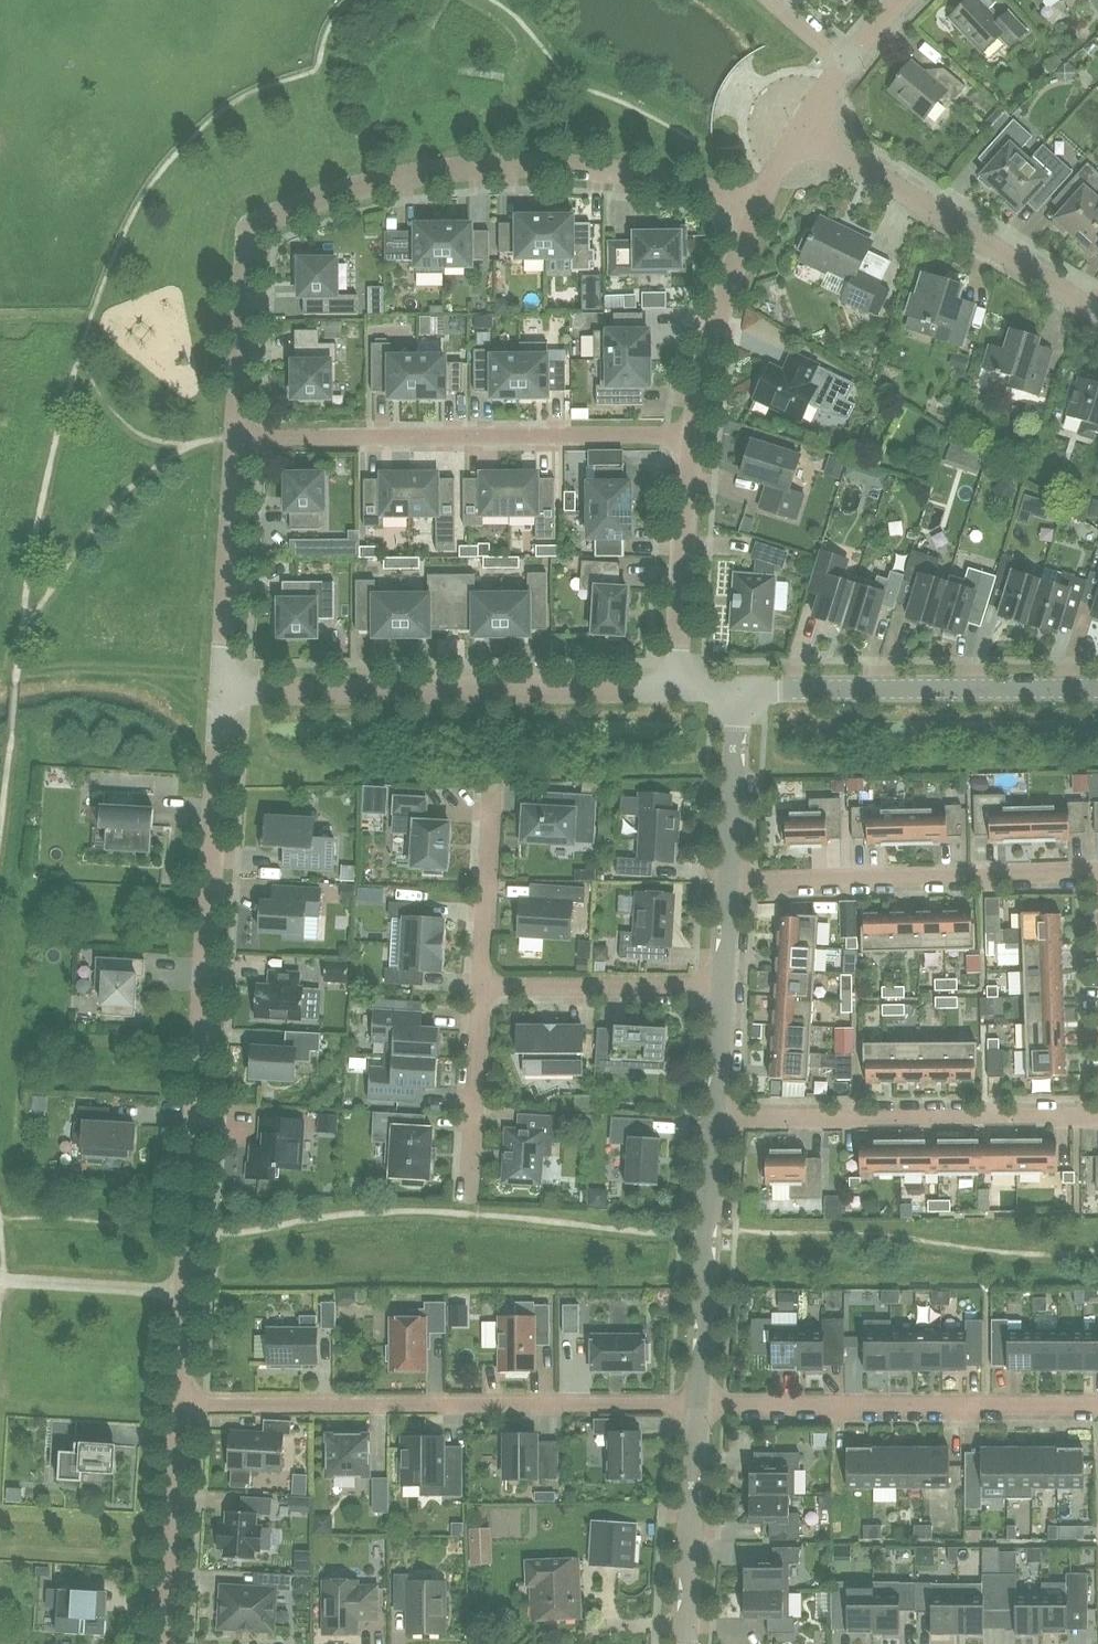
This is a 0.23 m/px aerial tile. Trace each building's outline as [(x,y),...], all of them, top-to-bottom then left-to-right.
[(981,52),(999,35),(1009,47),(1027,30),(1009,11),(999,20),(980,0),(968,0),(949,18),(981,52)] [(925,51),(947,64),(953,52),(932,40),(925,51)] [(1044,66),(1051,74),(1063,63),(1056,55),(1044,66)] [(957,98),(966,87),(944,68),(934,80),(911,61),(897,77),(899,79),(890,90),(924,119),(940,100),(957,98)] [(1062,78),(1070,78),(1075,72),(1065,63),(1056,73),(1062,78)] [(993,186),(1000,193),(1030,160),(1029,160),(1020,151),(1033,136),(1014,119),(992,143),(1002,152),(978,179),(990,189),(993,186)] [(1030,160),(1000,193),(1008,200),(1005,203),(1017,214),(1041,187),(1051,196),(1073,172),(1053,155),(1043,145),(1029,160),(1030,160)] [(1074,236),(1097,210),(1097,198),(1094,194),(1097,189),(1097,172),(1088,162),(1066,186),(1076,195),(1052,222),(1064,233),(1067,230),(1074,236)] [(1074,236),(1082,243),(1079,246),(1091,257),(1097,249),(1097,210),(1074,236)] [(545,259),(545,217),(517,217),(517,223),(499,223),(499,252),(517,252),(517,259),(545,259)] [(573,217),(545,217),(545,259),(571,259),(571,271),(591,271),(591,262),(595,262),(595,250),(591,250),(590,223),(573,223),(573,217)] [(872,242),(820,217),(814,231),(808,229),(797,250),(803,253),(800,259),(851,283),(843,300),(878,316),(890,290),(879,285),(881,281),(859,270),(872,242)] [(444,267),(444,225),(416,225),(416,232),(398,232),(398,260),(416,260),(416,274),(444,273),(444,267)] [(471,225),(444,225),(444,267),(472,267),(472,260),(489,260),(489,231),(471,231),(471,225)] [(682,229),(658,229),(658,233),(636,233),(635,242),(611,242),(610,269),(649,270),(649,261),(657,261),(657,266),(677,266),(678,254),(682,254),(682,229)] [(337,259),(299,259),(299,297),(303,297),(303,315),(357,314),(357,295),(337,295),(337,259)] [(963,285),(923,273),(916,295),(913,294),(907,314),(940,325),(936,337),(962,345),(975,304),(959,299),(963,285)] [(604,275),(595,275),(595,293),(585,293),(586,310),(604,310),(604,275)] [(383,288),(369,288),(369,312),(383,313),(383,288)] [(626,308),(638,307),(638,293),(626,294),(626,308)] [(594,359),(601,359),(650,359),(649,331),(643,331),(643,313),(614,314),(614,331),(594,331),(594,359)] [(572,328),(582,328),(586,323),(586,315),(572,315),(572,328)] [(431,334),(431,316),(420,316),(420,334),(431,334)] [(490,316),(474,316),(474,329),(490,329),(490,316)] [(301,337),(350,337),(350,323),(301,323),(301,337)] [(1009,386),(1039,395),(1047,369),(1032,365),(1040,338),(1011,329),(1005,349),(990,345),(983,367),(1012,376),(1009,386)] [(297,361),(293,361),(293,399),(331,399),(331,362),(337,362),(337,343),(297,343),(297,361)] [(390,399),(417,398),(417,356),(391,357),(391,343),(372,343),(372,392),(390,392),(390,399)] [(520,356),(520,398),(548,398),(548,391),(565,391),(565,362),(548,363),(548,343),(520,343),(520,356)] [(520,398),(520,356),(493,356),(493,350),(474,350),(474,392),(492,392),(492,398),(520,398)] [(969,359),(953,354),(950,365),(966,370),(969,359)] [(417,356),(417,398),(445,398),(445,392),(463,392),(463,363),(445,363),(445,356),(417,356)] [(650,359),(601,359),(602,386),(597,386),(597,405),(643,405),(643,387),(650,387),(650,359)] [(846,402),(854,384),(807,362),(801,375),(794,371),(789,373),(788,375),(770,367),(766,375),(762,373),(755,389),(759,391),(749,410),(751,411),(757,399),(783,411),(781,415),(796,422),(798,418),(801,420),(808,404),(820,409),(832,411),(838,398),(846,402)] [(1067,416),(1083,421),(1079,434),(1093,439),(1096,432),(1097,432),(1097,379),(1096,378),(1095,382),(1079,377),(1067,416)] [(1040,422),(1044,407),(1033,404),(1028,418),(1040,422)] [(741,475),(768,483),(760,508),(796,519),(803,495),(788,490),(798,456),(751,442),(741,475)] [(589,511),(631,510),(631,493),(630,493),(630,483),(625,483),(624,483),(623,465),(595,466),(595,483),(594,483),(594,484),(589,484),(589,490),(588,489),(589,511)] [(869,477),(871,484),(883,488),(888,473),(872,468),(869,477)] [(409,474),(409,515),(436,515),(436,551),(455,551),(455,479),(437,479),(437,473),(409,474)] [(483,515),(509,515),(509,473),(481,473),(481,479),(463,479),(464,526),(483,526),(483,515)] [(509,473),(509,515),(536,515),(536,539),(555,539),(555,478),(537,478),(537,473),(509,473)] [(290,529),(320,529),(320,511),(324,511),(324,474),(286,474),(286,512),(290,512),(290,529)] [(383,516),(409,515),(409,474),(382,474),(382,479),(364,479),(364,527),(383,526),(383,516)] [(1005,477),(996,485),(1007,498),(1016,490),(1005,477)] [(564,492),(564,511),(575,511),(575,492),(564,492)] [(1089,516),(1097,519),(1097,501),(1094,499),(1089,516)] [(631,528),(631,510),(589,511),(589,533),(589,539),(595,539),(596,539),(595,556),(624,556),(624,539),(625,539),(625,538),(630,538),(630,528),(631,528)] [(478,556),(490,556),(490,543),(478,543),(478,546),(478,556)] [(756,559),(755,575),(734,573),(731,628),(771,631),(775,576),(773,576),(774,564),(781,567),(786,552),(757,543),(752,558),(756,559)] [(536,557),(559,557),(559,545),(536,545),(536,557)] [(360,546),(360,557),(378,558),(379,547),(360,546)] [(478,546),(460,546),(460,557),(478,557),(478,556),(478,546)] [(907,618),(936,626),(951,575),(950,575),(947,583),(933,579),(940,559),(912,550),(904,575),(903,580),(918,585),(907,618)] [(814,617),(843,626),(858,577),(844,572),(847,560),(819,551),(810,583),(823,587),(814,617)] [(1027,625),(1041,581),(1023,575),(1027,563),(1003,555),(996,576),(993,587),(1006,591),(999,616),(1027,625)] [(484,568),(501,568),(501,557),(484,557),(484,568)] [(501,557),(501,568),(518,568),(518,557),(501,557)] [(402,568),(401,558),(384,558),(384,568),(402,568)] [(419,558),(401,558),(402,568),(419,568),(419,558)] [(620,563),(582,561),(581,576),(602,578),(601,587),(596,586),(593,634),(605,635),(605,639),(621,640),(621,636),(625,636),(628,588),(619,588),(620,563)] [(951,575),(936,626),(962,634),(972,601),(987,606),(996,576),(968,568),(965,580),(951,575)] [(894,609),(903,580),(904,575),(891,571),(888,579),(877,576),(875,582),(858,577),(843,626),(871,635),(881,605),(894,609)] [(1090,571),(1087,581),(1081,601),(1096,606),(1092,616),(1097,618),(1097,574),(1090,571)] [(528,594),(501,594),(502,636),(530,636),(530,630),(547,629),(547,573),(528,573),(528,594)] [(402,595),(402,637),(430,637),(430,630),(452,630),(451,574),(428,575),(428,595),(402,595)] [(474,636),(502,636),(501,594),(475,594),(475,574),(451,574),(452,630),(474,630),(474,636)] [(1041,581),(1027,625),(1056,634),(1064,609),(1077,613),(1081,601),(1087,581),(1063,574),(1059,586),(1041,581)] [(402,637),(402,595),(375,595),(375,580),(356,580),(356,630),(374,630),(374,637),(402,637)] [(317,637),(317,619),(334,619),(334,582),(283,582),(283,600),(279,600),(279,637),(317,637)] [(1089,774),(1089,797),(1097,796),(1097,773),(1089,774)] [(864,779),(848,779),(848,791),(864,791),(864,779)] [(617,874),(652,876),(653,861),(672,862),(674,834),(677,834),(678,812),(669,812),(670,795),(641,793),(641,795),(643,795),(643,798),(621,796),(620,815),(642,816),(639,859),(618,857),(617,874)] [(1030,840),(1029,810),(1006,811),(1006,794),(974,795),(975,836),(990,835),(990,841),(1030,840)] [(573,827),(594,828),(596,796),(563,795),(562,810),(525,808),(525,812),(521,811),(520,827),(524,827),(524,840),(572,843),(573,827)] [(426,799),(395,797),(393,832),(414,833),(412,868),(424,869),(424,874),(442,875),(442,870),(447,870),(448,852),(449,841),(450,823),(422,822),(423,815),(425,815),(426,799)] [(786,846),(827,845),(827,840),(842,839),(841,799),(809,799),(810,816),(785,816),(786,822),(782,822),(782,840),(786,840),(786,846)] [(1029,810),(1030,840),(1070,839),(1070,834),(1085,833),(1084,802),(1068,802),(1069,809),(1029,810)] [(907,813),(908,843),(947,842),(947,837),(962,836),(961,805),(945,806),(946,812),(907,813)] [(108,824),(107,850),(150,852),(151,826),(152,826),(153,809),(102,806),(101,823),(108,824)] [(868,844),(908,843),(907,813),(868,814),(868,807),(852,808),(852,839),(867,839),(868,844)] [(292,867),(333,869),(335,840),(313,838),(314,814),(294,813),(293,818),(266,817),(266,827),(261,827),(260,846),(293,848),(292,867)] [(341,865),(340,881),(356,882),(356,866),(341,865)] [(355,885),(341,885),(340,899),(355,900),(355,885)] [(570,940),(573,902),(583,902),(584,888),(554,885),(553,899),(521,897),(518,937),(570,940)] [(262,901),(260,931),(284,933),(283,939),(304,940),(305,915),(319,915),(321,889),(291,888),(290,903),(262,901)] [(357,901),(368,901),(369,888),(358,888),(357,901)] [(621,942),(620,958),(648,960),(648,946),(670,947),(672,929),(669,929),(670,915),(672,915),(674,895),(637,892),(633,943),(621,942)] [(402,944),(443,946),(444,920),(416,918),(417,905),(390,904),(389,917),(404,918),(402,944)] [(972,911),(946,912),(947,950),(976,950),(975,924),(972,924),(972,911)] [(919,951),(947,950),(946,912),(918,913),(919,951)] [(1005,929),(1005,944),(1019,943),(1023,943),(1062,942),(1061,915),(1048,915),(1047,912),(1022,913),(1023,929),(1005,929)] [(891,952),(890,913),(864,914),(864,927),(862,927),(862,953),(891,952)] [(891,952),(919,951),(918,913),(890,913),(891,952)] [(778,944),(816,947),(818,917),(793,915),(793,918),(780,917),(778,944)] [(987,944),(998,944),(997,933),(986,933),(987,944)] [(846,949),(858,948),(858,937),(846,937),(846,949)] [(1062,968),(1062,942),(1023,943),(1024,970),(1062,968)] [(1005,944),(998,944),(998,955),(1019,955),(1019,943),(1005,944)] [(441,973),(443,946),(402,944),(401,970),(386,969),(386,983),(412,984),(413,971),(441,973)] [(816,947),(778,944),(777,971),(815,973),(816,947)] [(998,955),(998,944),(987,944),(987,956),(998,955)] [(608,952),(603,947),(594,947),(594,961),(608,960),(608,952)] [(858,960),(858,948),(846,949),(846,960),(858,960)] [(102,1015),(135,1017),(137,976),(144,977),(145,960),(96,957),(95,986),(104,987),(102,1015)] [(348,961),(325,960),(324,982),(347,983),(348,961)] [(578,960),(577,969),(587,970),(588,961),(578,960)] [(1023,986),(1023,963),(1004,963),(1003,976),(1013,976),(1013,986),(1023,986)] [(1024,970),(1025,996),(1063,995),(1062,968),(1024,970)] [(777,971),(775,997),(813,1000),(815,973),(777,971)] [(257,985),(255,1016),(302,1019),(303,988),(298,988),(298,974),(271,972),(270,979),(272,979),(272,986),(257,985)] [(963,986),(974,986),(974,975),(963,975),(963,986)] [(840,1001),(852,1001),(852,976),(840,976),(840,1001)] [(946,990),(946,979),(935,979),(935,991),(946,990)] [(957,979),(946,979),(946,990),(958,990),(957,979)] [(987,986),(987,997),(999,997),(998,986),(987,986)] [(894,1000),(894,988),(883,989),(883,1000),(894,1000)] [(906,988),(894,988),(894,1000),(906,1000),(906,988)] [(1025,996),(1026,1023),(1064,1021),(1063,995),(1025,996)] [(775,997),(773,1024),(812,1026),(813,1000),(775,997)] [(935,1008),(947,1008),(946,997),(935,997),(935,1008)] [(946,997),(947,1008),(958,1008),(958,997),(946,997)] [(993,998),(980,998),(981,1016),(994,1016),(993,998)] [(852,1001),(840,1001),(841,1015),(852,1015),(852,1001)] [(883,1019),(895,1018),(895,1007),(883,1007),(883,1019)] [(895,1007),(895,1018),(906,1018),(906,1007),(895,1007)] [(385,1055),(436,1058),(438,1030),(405,1028),(406,1012),(375,1010),(373,1041),(386,1042),(385,1055)] [(827,1022),(830,1047),(850,1045),(847,1020),(827,1022)] [(1026,1023),(1027,1049),(1065,1048),(1064,1021),(1026,1023)] [(773,1024),(772,1050),(810,1053),(812,1026),(773,1024)] [(546,1025),(546,1027),(518,1027),(518,1053),(523,1053),(523,1074),(583,1074),(583,1027),(556,1027),(556,1025),(546,1025)] [(667,1029),(631,1027),(631,1030),(616,1029),(616,1026),(615,1026),(615,1029),(597,1028),(595,1066),(664,1070),(667,1029)] [(253,1047),(251,1078),(294,1080),(295,1061),(311,1062),(311,1051),(320,1051),(321,1033),(286,1031),(285,1049),(253,1047)] [(988,1039),(988,1051),(999,1050),(999,1039),(988,1039)] [(852,1058),(852,1047),(841,1047),(841,1058),(852,1058)] [(949,1048),(949,1082),(975,1082),(975,1073),(977,1073),(977,1047),(949,1048)] [(867,1082),(892,1082),(892,1048),(864,1048),(864,1074),(867,1074),(867,1082)] [(920,1048),(892,1048),(892,1082),(921,1082),(920,1048)] [(920,1048),(921,1082),(949,1082),(949,1048),(920,1048)] [(1065,1048),(1027,1049),(1028,1079),(1053,1079),(1053,1076),(1066,1075),(1065,1048)] [(810,1054),(810,1053),(772,1050),(770,1078),(783,1078),(783,1081),(808,1083),(809,1068),(820,1068),(821,1054),(810,1054)] [(999,1050),(988,1051),(988,1077),(1004,1077),(1004,1050),(999,1050)] [(434,1087),(436,1058),(385,1055),(384,1069),(371,1068),(369,1099),(400,1101),(401,1085),(434,1087)] [(853,1079),(853,1060),(836,1060),(836,1079),(853,1079)] [(593,1095),(575,1095),(575,1111),(593,1111),(593,1095)] [(102,1159),(131,1160),(131,1149),(134,1150),(135,1125),(108,1124),(109,1108),(79,1106),(78,1122),(84,1123),(82,1158),(89,1158),(89,1162),(102,1163),(102,1159)] [(429,1180),(432,1128),(407,1126),(408,1113),(384,1112),(383,1125),(393,1126),(392,1142),(389,1141),(388,1161),(391,1161),(390,1177),(404,1178),(404,1182),(408,1185),(418,1185),(423,1184),(423,1179),(429,1180)] [(339,1114),(318,1113),(317,1132),(338,1133),(339,1114)] [(592,1115),(578,1114),(577,1129),(591,1130),(592,1115)] [(518,1131),(507,1130),(504,1181),(513,1182),(513,1187),(530,1188),(530,1183),(539,1183),(541,1155),(551,1156),(552,1135),(558,1135),(559,1117),(519,1115),(518,1131)] [(300,1169),(303,1120),(261,1118),(260,1135),(263,1135),(263,1146),(252,1145),(251,1163),(247,1163),(246,1177),(275,1179),(276,1167),(300,1169)] [(658,1186),(661,1139),(636,1137),(637,1119),(612,1118),(611,1135),(614,1135),(613,1143),(629,1144),(626,1182),(625,1182),(625,1184),(658,1186)] [(1057,1142),(1018,1143),(1018,1172),(1057,1172),(1057,1142)] [(900,1173),(900,1143),(860,1144),(860,1173),(900,1173)] [(900,1143),(900,1173),(939,1173),(939,1143),(900,1143)] [(939,1173),(978,1172),(978,1143),(939,1143),(939,1173)] [(978,1172),(1018,1172),(1018,1143),(978,1143),(978,1172)] [(807,1153),(766,1153),(766,1159),(761,1159),(762,1177),(766,1177),(766,1183),(790,1183),(790,1199),(822,1199),(822,1158),(807,1158),(807,1153)] [(1075,1183),(1074,1172),(1063,1172),(1063,1183),(1075,1183)] [(849,1189),(860,1189),(861,1178),(849,1178),(849,1189)] [(825,1218),(842,1218),(842,1186),(833,1186),(833,1195),(824,1195),(825,1218)] [(978,1212),(990,1211),(990,1189),(978,1189),(978,1212)] [(939,1212),(939,1200),(928,1200),(928,1212),(939,1212)] [(950,1200),(939,1200),(939,1212),(950,1212),(950,1200)] [(901,1217),(913,1217),(913,1204),(901,1204),(901,1217)] [(1083,1303),(1083,1289),(1074,1289),(1074,1303),(1083,1303)] [(881,1290),(881,1304),(890,1304),(890,1290),(881,1290)] [(890,1304),(900,1304),(900,1290),(890,1290),(890,1304)] [(779,1310),(794,1310),(794,1293),(779,1293),(779,1310)] [(932,1298),(932,1312),(941,1312),(941,1298),(932,1298)] [(941,1312),(950,1312),(950,1298),(941,1298),(941,1312)] [(1047,1311),(1047,1298),(1033,1298),(1033,1311),(1047,1311)] [(322,1302),(322,1329),(335,1329),(335,1302),(322,1302)] [(391,1371),(426,1371),(426,1329),(446,1328),(446,1302),(425,1302),(425,1309),(409,1309),(409,1318),(391,1318),(391,1346),(387,1346),(387,1362),(391,1362),(391,1371)] [(464,1326),(464,1305),(447,1305),(447,1326),(464,1326)] [(509,1375),(525,1375),(525,1371),(535,1371),(535,1336),(550,1336),(550,1305),(534,1305),(534,1318),(499,1318),(499,1371),(509,1371),(509,1375)] [(563,1333),(579,1333),(579,1305),(563,1305),(563,1333)] [(268,1329),(268,1364),(271,1364),(271,1369),(288,1369),(288,1364),(317,1364),(317,1316),(300,1316),(300,1329),(268,1329)] [(798,1370),(798,1331),(798,1326),(772,1326),(772,1319),(752,1319),(752,1355),(772,1355),(772,1370),(798,1370)] [(798,1331),(798,1370),(824,1370),(824,1347),(844,1347),(844,1319),(823,1319),(823,1331),(798,1331)] [(890,1320),(865,1320),(864,1371),(890,1371),(890,1331),(890,1320)] [(941,1331),(941,1371),(967,1371),(967,1366),(984,1366),(984,1320),(967,1320),(967,1331),(941,1331)] [(1033,1370),(1033,1331),(1009,1331),(1009,1320),(992,1320),(992,1366),(1007,1366),(1007,1370),(1033,1370)] [(941,1324),(915,1324),(915,1331),(916,1331),(916,1371),(941,1371),(941,1331),(941,1324)] [(890,1371),(916,1371),(916,1331),(915,1331),(890,1331),(890,1371)] [(1033,1370),(1059,1370),(1059,1331),(1033,1331),(1033,1370)] [(1059,1370),(1084,1370),(1084,1331),(1059,1331),(1059,1370)] [(1084,1331),(1084,1370),(1097,1371),(1097,1331),(1084,1331)] [(592,1335),(592,1370),(645,1371),(645,1361),(649,1361),(649,1344),(644,1344),(644,1335),(592,1335)] [(939,1394),(940,1373),(926,1373),(926,1394),(939,1394)] [(291,1435),(291,1421),(264,1419),(263,1433),(231,1431),(229,1468),(281,1472),(283,1435),(291,1435)] [(609,1434),(609,1479),(640,1478),(640,1432),(622,1432),(622,1419),(594,1419),(594,1434),(609,1434)] [(367,1437),(357,1437),(357,1432),(339,1432),(339,1437),(329,1437),(329,1475),(367,1475),(367,1437)] [(536,1435),(505,1435),(505,1479),(558,1479),(558,1441),(536,1441),(536,1435)] [(444,1437),(402,1437),(402,1486),(442,1486),(442,1495),(462,1495),(462,1460),(444,1461),(444,1437)] [(114,1453),(114,1445),(108,1445),(76,1443),(75,1452),(51,1451),(52,1447),(51,1447),(50,1467),(59,1468),(59,1480),(82,1482),(83,1472),(115,1474),(116,1453),(114,1453)] [(873,1487),(873,1448),(847,1448),(847,1487),(873,1487)] [(898,1487),(898,1448),(873,1448),(873,1487),(898,1487)] [(924,1448),(898,1448),(898,1487),(924,1487),(924,1448)] [(949,1448),(924,1448),(924,1487),(949,1487),(949,1448)] [(981,1465),(965,1465),(965,1509),(982,1509),(982,1498),(1007,1498),(1007,1448),(981,1448),(981,1465)] [(1033,1448),(1007,1448),(1007,1498),(1032,1498),(1032,1487),(1033,1487),(1033,1448)] [(1033,1487),(1058,1487),(1058,1448),(1033,1448),(1033,1487)] [(1058,1448),(1058,1487),(1083,1487),(1083,1448),(1058,1448)] [(750,1496),(789,1496),(794,1496),(794,1469),(800,1469),(800,1453),(773,1453),(773,1468),(750,1468),(750,1496)] [(347,1500),(368,1501),(369,1481),(348,1480),(347,1500)] [(389,1486),(373,1486),(373,1512),(389,1512),(389,1486)] [(272,1498),(242,1496),(241,1512),(226,1511),(225,1525),(219,1524),(217,1547),(224,1548),(223,1557),(254,1559),(255,1550),(261,1550),(262,1527),(256,1527),(257,1515),(271,1515),(272,1498)] [(290,1511),(311,1512),(311,1497),(291,1496),(290,1511)] [(789,1496),(750,1496),(750,1523),(770,1523),(770,1540),(800,1540),(800,1513),(789,1513),(789,1496)] [(623,1523),(592,1521),(590,1565),(620,1567),(623,1523)] [(872,1539),(872,1525),(864,1525),(864,1539),(872,1539)] [(872,1525),(872,1539),(882,1539),(882,1525),(872,1525)] [(923,1539),(923,1525),(914,1525),(914,1539),(923,1539)] [(923,1525),(923,1539),(932,1539),(932,1525),(923,1525)] [(1016,1539),(1016,1525),(1007,1525),(1007,1539),(1016,1539)] [(1057,1539),(1057,1525),(1048,1525),(1048,1539),(1057,1539)] [(1084,1526),(1057,1526),(1057,1539),(1084,1539),(1084,1526)] [(469,1529),(471,1565),(493,1563),(491,1527),(469,1529)] [(744,1563),(744,1590),(789,1590),(789,1563),(800,1563),(800,1547),(773,1547),(773,1563),(744,1563)] [(957,1561),(957,1547),(948,1547),(948,1561),(957,1561)] [(1027,1548),(1027,1562),(1041,1562),(1041,1548),(1027,1548)] [(533,1618),(583,1617),(582,1557),(529,1558),(529,1583),(533,1583),(533,1618)] [(49,1568),(36,1567),(36,1575),(49,1576),(49,1568)] [(222,1586),(219,1628),(273,1631),(275,1589),(291,1590),(292,1574),(265,1573),(264,1588),(222,1586)] [(1067,1573),(1067,1595),(1041,1595),(1041,1634),(1067,1634),(1067,1610),(1089,1610),(1089,1573),(1067,1573)] [(408,1574),(394,1574),(394,1601),(408,1601),(408,1634),(445,1634),(445,1581),(408,1581),(408,1574)] [(982,1583),(957,1583),(957,1634),(983,1634),(983,1610),(999,1610),(999,1574),(982,1574),(982,1583)] [(999,1574),(999,1610),(1015,1610),(1015,1634),(1041,1634),(1041,1595),(1016,1595),(1016,1574),(999,1574)] [(359,1586),(359,1581),(324,1581),(324,1634),(357,1634),(357,1623),(362,1620),(378,1620),(378,1586),(359,1586)] [(831,1582),(831,1618),(847,1618),(847,1633),(873,1634),(873,1582),(831,1582)] [(873,1634),(899,1634),(899,1610),(915,1610),(915,1582),(873,1582),(873,1634)] [(931,1583),(931,1634),(957,1634),(957,1583),(931,1583)] [(100,1619),(88,1618),(89,1584),(73,1584),(73,1589),(59,1589),(47,1588),(46,1607),(59,1608),(58,1629),(57,1629),(57,1633),(81,1634),(99,1635),(100,1619)] [(789,1590),(744,1590),(744,1618),(767,1618),(767,1633),(794,1633),(794,1617),(789,1617),(789,1590)]
